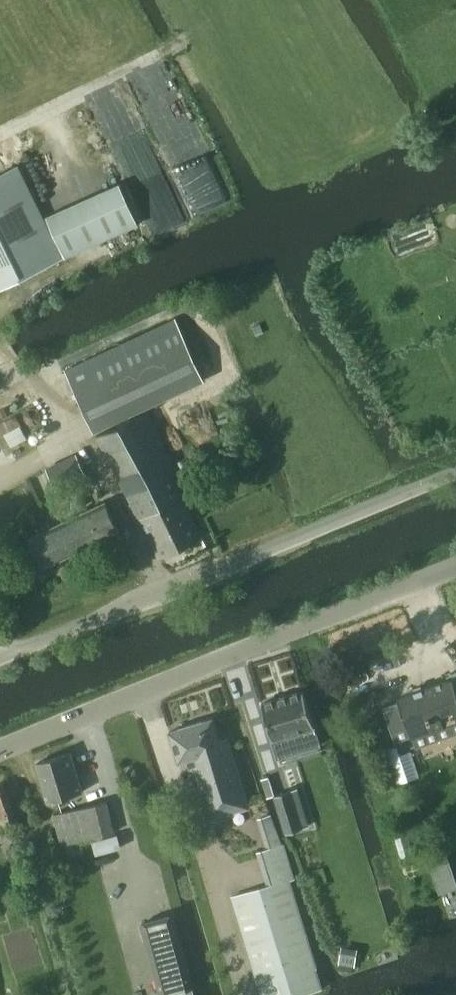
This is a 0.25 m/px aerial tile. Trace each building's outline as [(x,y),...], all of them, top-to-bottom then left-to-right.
[(15,167),(0,174),(0,287),(59,258),(15,167)] [(138,224),(119,182),(46,215),(65,257),(138,224)] [(176,319),(66,370),(95,432),(204,381),(176,319)] [(180,477),(146,409),(93,435),(130,503),(180,477)] [(19,424),(3,433),(10,447),(26,438),(19,424)] [(87,476),(76,453),(46,467),(57,490),(87,476)] [(130,503),(150,540),(194,518),(183,496),(189,493),(180,477),(130,503)] [(106,502),(30,536),(42,564),(118,530),(106,502)] [(203,535),(194,518),(150,540),(160,558),(203,535)] [(383,706),(392,732),(408,726),(411,735),(412,737),(455,722),(455,670),(450,673),(451,677),(429,684),(398,694),(400,700),(383,706)] [(261,702),(275,747),(318,734),(303,689),(287,694),(286,694),(278,696),(278,697),(261,702)] [(213,718),(170,730),(178,761),(187,759),(189,767),(195,766),(210,817),(247,806),(227,737),(219,738),(213,718)] [(72,753),(36,763),(47,801),(83,790),(72,753)] [(135,768),(128,770),(130,777),(137,775),(135,768)] [(275,793),(287,831),(303,826),(299,814),(306,812),(297,786),(291,788),(275,793)] [(10,822),(6,812),(8,812),(0,789),(0,826),(10,822)] [(62,844),(92,836),(114,830),(106,800),(54,814),(62,844)] [(257,850),(268,884),(289,878),(295,876),(285,843),(282,843),(271,814),(258,818),(266,848),(257,850)] [(20,844),(8,847),(13,863),(24,860),(20,844)] [(449,856),(431,862),(436,879),(455,873),(449,856)] [(289,878),(268,884),(232,895),(261,994),(295,994),(321,987),(289,878)] [(174,914),(142,923),(161,993),(194,984),(174,914)]
